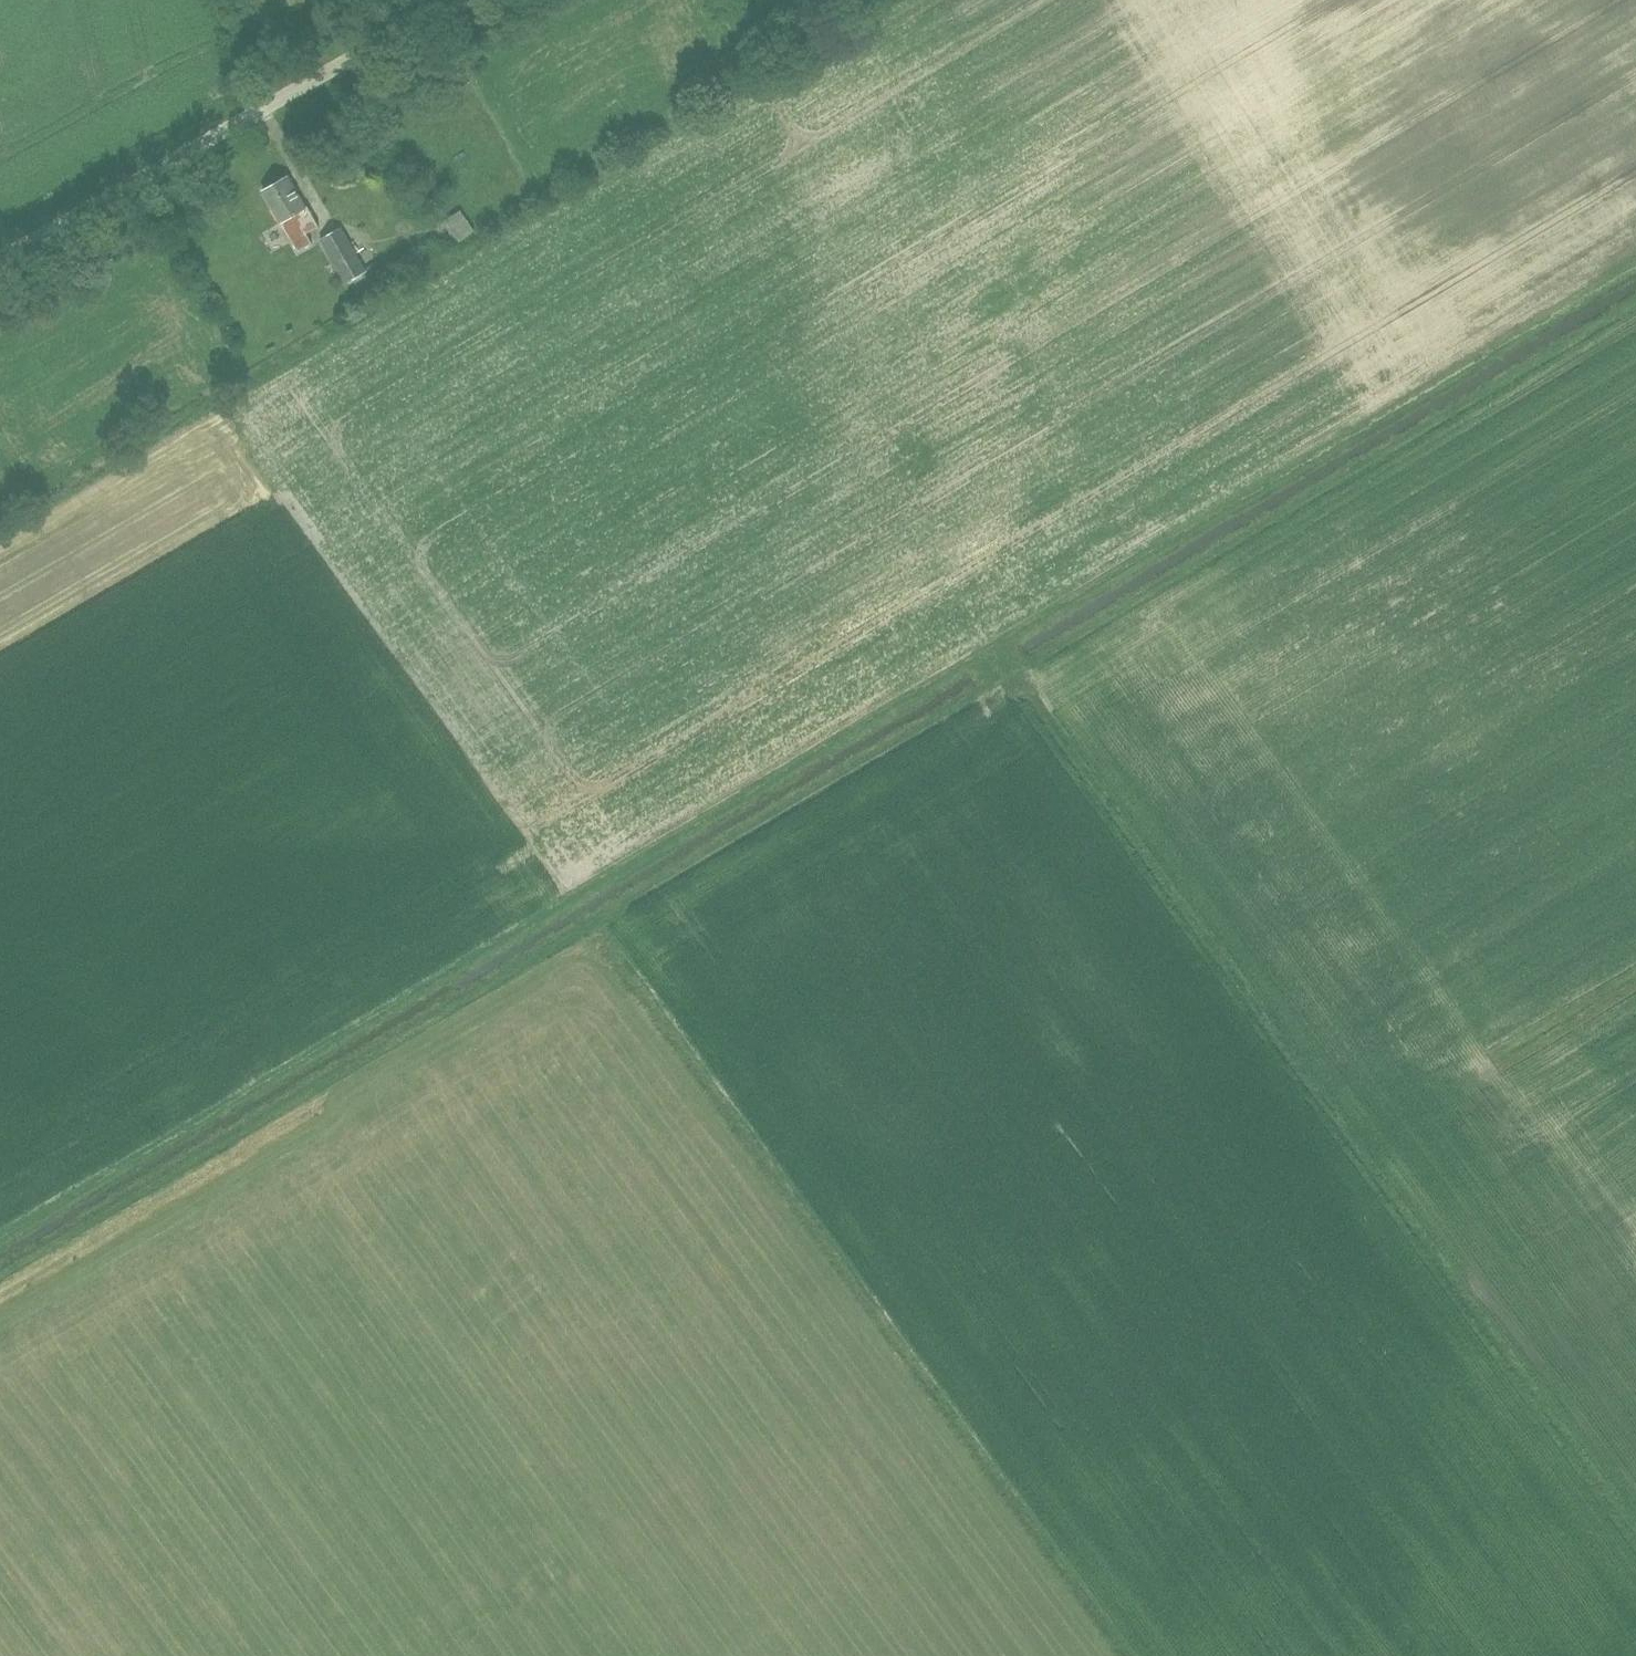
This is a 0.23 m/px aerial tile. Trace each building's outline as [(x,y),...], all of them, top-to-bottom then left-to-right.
[(247,89),(254,85),(251,80),(243,84),(247,89)] [(304,208),(286,178),(261,193),(280,224),(282,223),(298,250),(312,242),(306,233),(318,225),(307,206),(304,208)] [(347,283),(368,271),(342,227),(321,239),(347,283)]
